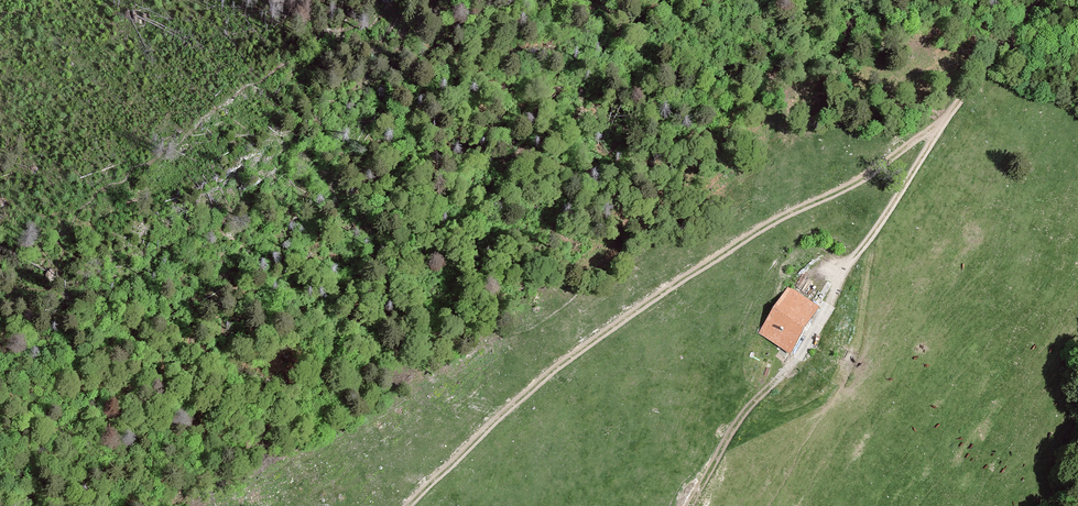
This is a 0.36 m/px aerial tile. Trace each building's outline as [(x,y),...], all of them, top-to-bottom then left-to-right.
[(787,287),(758,333),(790,354),(819,307),(787,287)]
